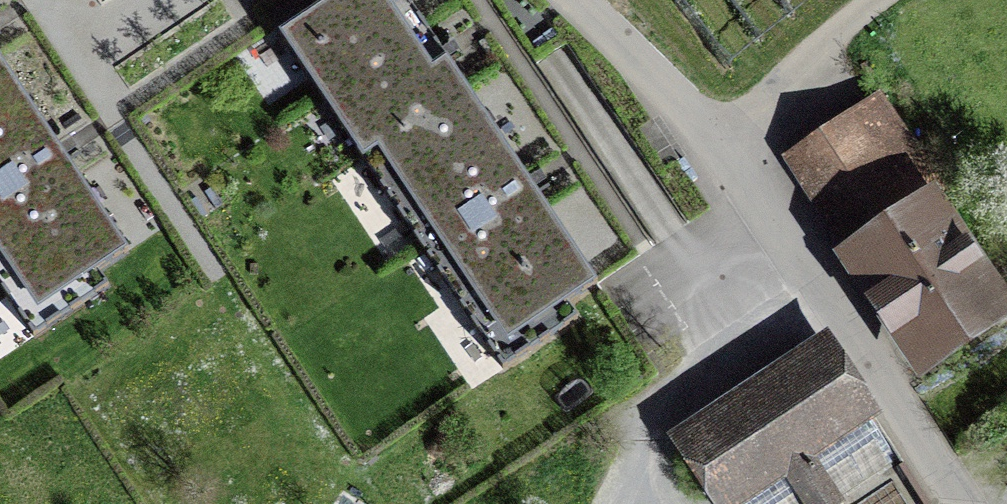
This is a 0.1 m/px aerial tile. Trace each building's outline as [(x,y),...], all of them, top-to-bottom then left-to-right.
[(278,34),(341,129),(446,58),(407,0),(312,0),(317,8),(278,34)] [(527,179),(446,58),(341,129),(422,248),(527,179)] [(19,88),(0,60),(0,101),(19,88)] [(19,88),(0,101),(0,287),(33,336),(108,286),(98,271),(128,251),(19,88)] [(854,252),(914,211),(853,120),(793,160),(854,252)] [(597,283),(527,179),(422,248),(502,368),(577,318),(567,303),(597,283)] [(914,211),(854,252),(927,361),(997,314),(923,205),(914,211)] [(685,437),(728,501),(723,503),(829,503),(895,460),(849,391),(762,449),(733,404),(685,437)]
